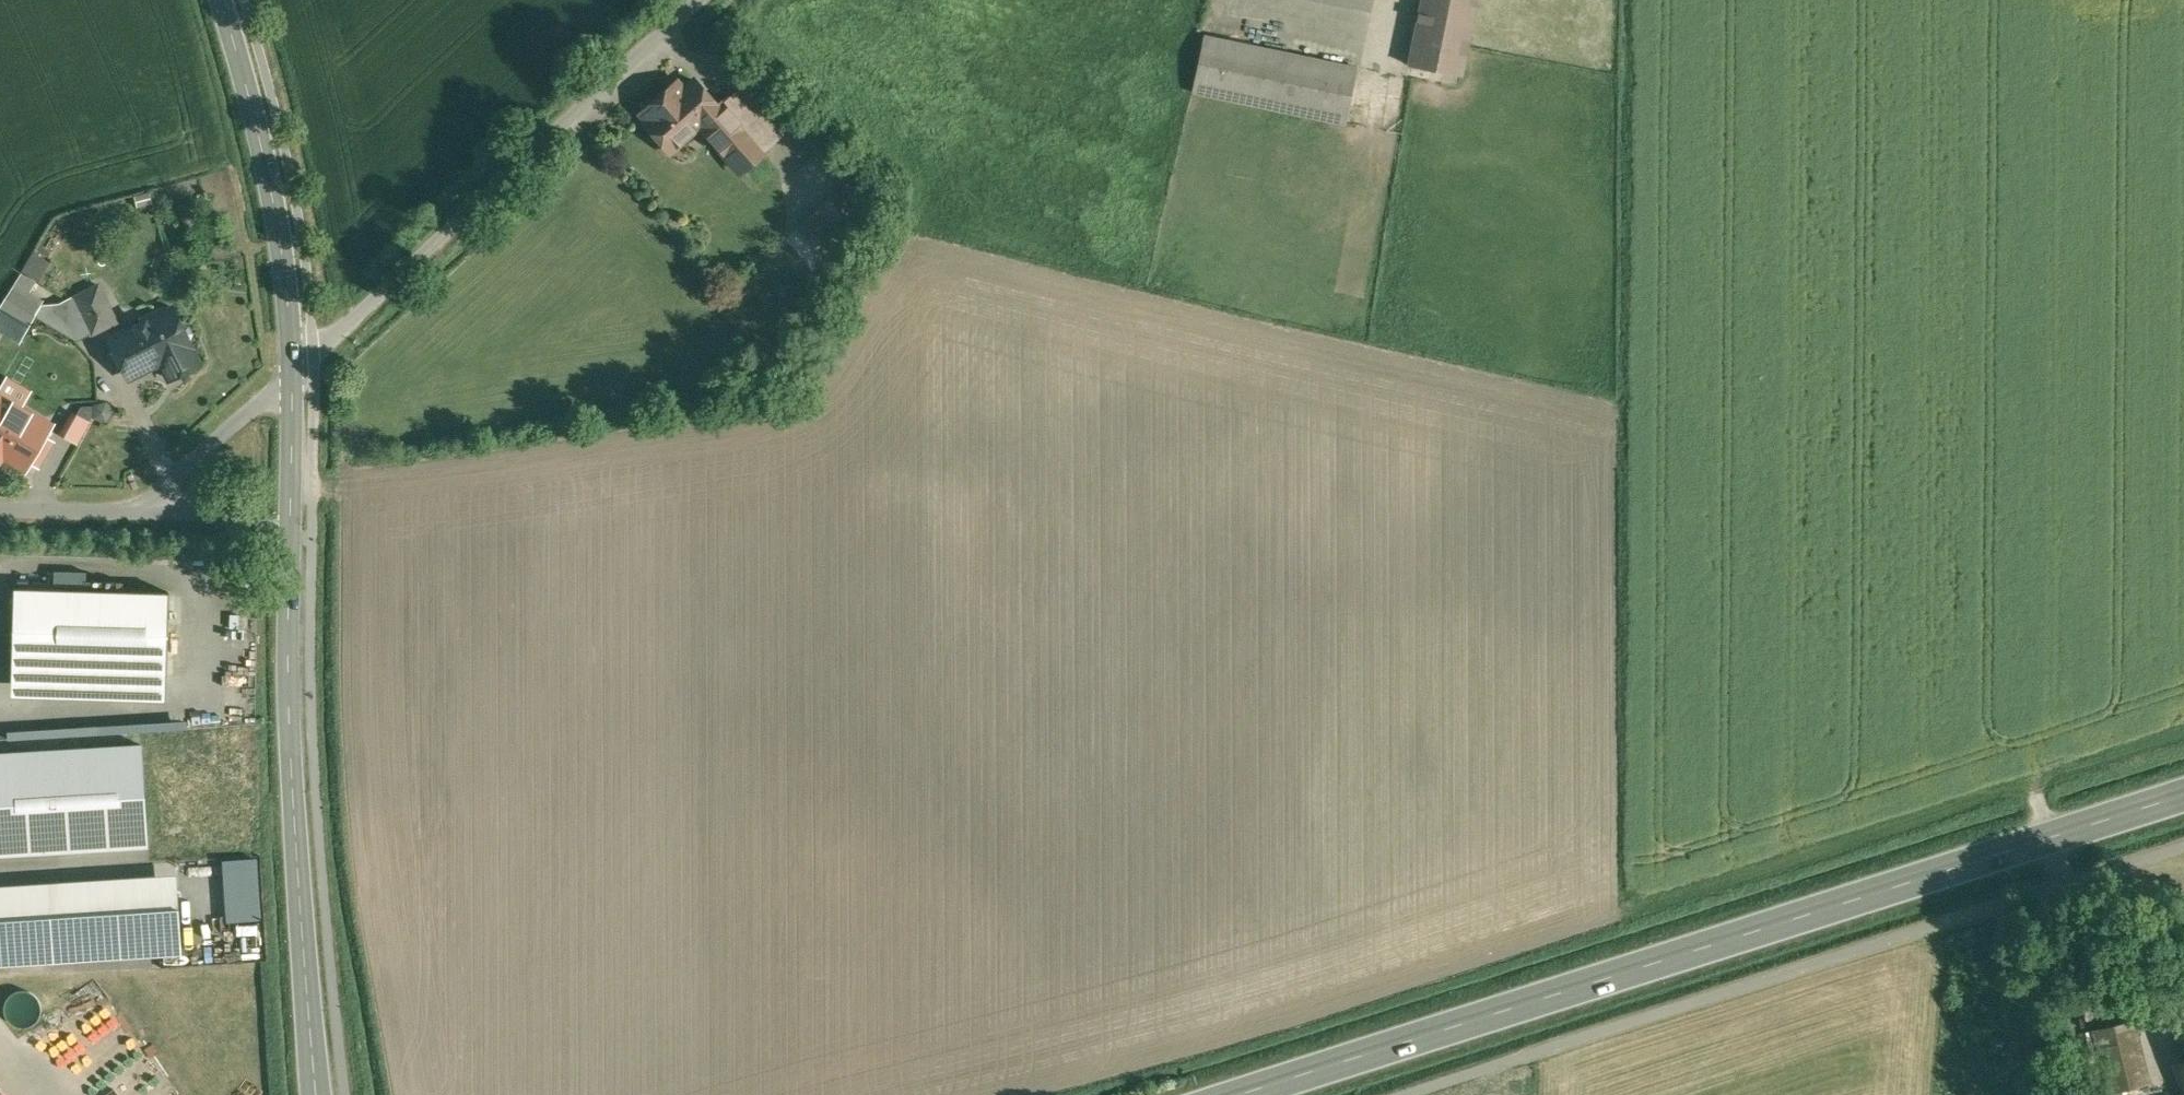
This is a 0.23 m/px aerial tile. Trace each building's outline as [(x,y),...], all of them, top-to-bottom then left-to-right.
[(1410,66),(1461,76),(1476,0),(1423,0),(1410,66)] [(1356,68),(1204,36),(1193,92),(1275,108),(1345,124),(1356,68)] [(718,108),(695,81),(684,90),(677,83),(666,93),(660,94),(655,98),(654,103),(642,113),(662,135),(672,126),(684,139),(700,126),(740,172),(764,151),(722,104),(718,108)] [(783,135),(741,87),(722,104),(764,151),(783,135)] [(853,180),(800,227),(820,249),(873,203),(853,180)] [(97,284),(73,297),(80,310),(92,333),(116,320),(97,284)] [(171,306),(111,337),(131,376),(161,361),(169,376),(199,360),(171,306)] [(80,310),(68,317),(80,340),(92,333),(80,310)] [(0,394),(0,459),(3,454),(26,467),(30,459),(38,464),(51,441),(43,437),(51,423),(0,394)] [(169,593),(16,588),(12,699),(165,704),(169,593)] [(0,754),(0,854),(148,845),(141,745),(0,754)] [(0,886),(0,964),(181,952),(176,873),(0,886)] [(2134,976),(2116,975),(2116,991),(2134,991),(2134,976)] [(2131,1019),(2093,1029),(2109,1092),(2148,1082),(2131,1019)]
